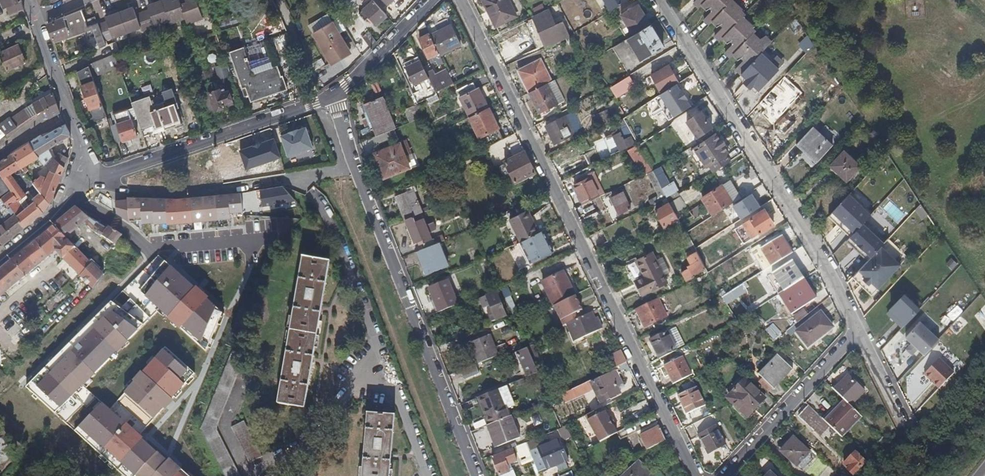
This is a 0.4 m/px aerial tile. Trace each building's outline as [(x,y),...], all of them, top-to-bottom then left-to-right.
[(1,0),(4,8),(16,4),(19,14),(25,12),(21,0),(1,0)] [(171,24),(172,26),(187,20),(189,25),(211,17),(210,14),(205,0),(202,0),(199,1),(198,0),(186,0),(187,3),(183,5),(180,0),(175,2),(174,0),(169,0),(154,5),(154,6),(149,9),(149,11),(138,14),(136,9),(131,10),(130,7),(111,15),(112,18),(106,20),(106,21),(102,22),(109,42),(112,41),(143,30),(144,33),(171,24)] [(374,0),(362,0),(356,7),(361,12),(360,13),(367,20),(371,16),(379,24),(388,14),(384,10),(383,9),(374,0)] [(393,0),(374,0),(383,9),(393,0)] [(509,0),(484,0),(500,32),(510,27),(520,22),(509,0)] [(613,9),(614,9),(625,2),(628,0),(607,0),(613,9)] [(708,0),(698,0),(695,3),(700,8),(702,6),(703,6),(708,0)] [(735,0),(708,0),(703,6),(708,10),(711,8),(714,11),(706,19),(711,24),(714,22),(735,0)] [(747,14),(744,11),(745,10),(735,0),(714,22),(718,26),(722,25),(724,27),(717,35),(722,40),(724,38),(745,16),(747,14)] [(548,8),(544,2),(540,5),(543,10),(548,8)] [(652,24),(647,17),(639,4),(622,15),(634,35),(637,33),(652,24)] [(537,13),(543,10),(540,5),(533,8),(536,14),(537,13)] [(571,36),(563,20),(556,24),(549,8),(531,17),(540,34),(545,45),(546,48),(549,47),(565,39),(571,36)] [(86,22),(80,10),(60,19),(50,23),(48,24),(49,27),(54,41),(88,28),(86,22)] [(734,55),(755,34),(758,31),(754,28),(756,26),(745,16),(724,38),(729,43),(732,41),(734,44),(727,52),(732,57),(734,55)] [(98,24),(97,21),(95,18),(86,22),(88,28),(92,26),(98,24)] [(109,42),(102,22),(99,24),(107,43),(109,42)] [(431,36),(431,35),(425,22),(418,28),(423,38),(420,40),(430,59),(433,58),(435,63),(438,62),(440,66),(445,63),(443,59),(441,55),(433,38),(431,36)] [(350,51),(342,39),(332,23),(323,29),(329,40),(338,54),(340,57),(350,51)] [(107,43),(99,24),(98,24),(92,26),(100,46),(107,43)] [(665,45),(652,24),(637,33),(634,35),(629,38),(643,59),(665,45)] [(461,45),(452,26),(441,31),(442,34),(433,38),(441,55),(461,45)] [(338,54),(329,40),(323,29),(313,35),(331,63),(340,57),(338,54)] [(378,40),(369,30),(363,35),(372,47),(374,44),(378,40)] [(293,59),(284,34),(282,35),(283,38),(288,53),(291,60),(293,59)] [(763,54),(774,42),(768,36),(761,38),(755,34),(734,55),(740,61),(742,59),(745,61),(737,69),(743,75),(760,57),(763,54)] [(288,53),(283,38),(282,35),(272,39),(269,40),(278,65),(291,60),(288,53)] [(807,37),(797,43),(802,52),(812,46),(807,37)] [(180,54),(200,47),(197,39),(194,41),(186,43),(177,47),(180,54)] [(512,57),(527,50),(523,43),(509,50),(512,57)] [(18,45),(0,53),(0,55),(7,71),(26,62),(18,45)] [(287,88),(282,76),(281,76),(277,66),(253,74),(243,47),(229,52),(242,88),(245,87),(251,102),(287,89),(287,88)] [(772,78),(780,70),(763,54),(760,57),(743,75),(748,80),(755,86),(760,91),(772,78)] [(98,78),(119,69),(114,56),(93,64),(98,78)] [(552,81),(540,59),(518,70),(530,92),(549,83),(549,82),(552,81)] [(413,82),(428,75),(427,74),(421,61),(406,68),(413,82)] [(662,70),(671,65),(669,62),(660,67),(662,70)] [(230,72),(228,65),(227,63),(215,67),(219,77),(230,72)] [(106,114),(101,99),(94,80),(89,65),(77,72),(83,89),(91,110),(98,107),(101,115),(106,115),(106,114)] [(662,91),(684,78),(682,74),(678,77),(671,65),(662,70),(646,78),(650,85),(657,81),(662,91)] [(456,85),(451,77),(449,71),(443,75),(442,72),(436,75),(434,71),(427,74),(428,75),(428,76),(433,84),(436,92),(451,84),(452,87),(456,85)] [(612,96),(641,79),(636,71),(634,73),(631,75),(632,77),(609,90),(612,96)] [(755,86),(748,80),(744,83),(752,90),(755,86)] [(232,101),(228,91),(226,92),(224,88),(219,90),(218,88),(216,89),(214,81),(206,84),(208,91),(201,93),(208,113),(225,107),(224,104),(232,101)] [(490,108),(485,98),(482,99),(477,89),(473,81),(456,89),(471,117),(472,117),(490,108)] [(541,114),(560,103),(549,83),(530,92),(531,95),(541,114)] [(436,92),(433,84),(413,94),(418,103),(437,94),(436,92)] [(687,100),(688,99),(683,90),(681,90),(677,84),(665,92),(661,94),(675,117),(689,108),(692,106),(687,100)] [(485,98),(480,87),(477,89),(482,99),(485,98)] [(181,124),(176,110),(179,108),(171,88),(131,102),(135,114),(144,138),(157,133),(156,129),(163,126),(165,130),(181,124)] [(58,107),(53,92),(33,104),(37,113),(44,109),(48,118),(60,112),(58,107)] [(675,117),(661,94),(657,97),(656,97),(670,120),(675,117)] [(397,129),(383,97),(364,105),(378,136),(386,133),(395,130),(397,129)] [(786,134),(799,118),(781,103),(768,119),(786,134)] [(425,118),(419,104),(405,110),(410,124),(425,118)] [(505,138),(497,123),(490,108),(472,117),(471,117),(474,123),(486,147),(489,146),(498,141),(505,138)] [(606,127),(615,122),(608,108),(596,114),(603,128),(606,127)] [(8,134),(25,122),(31,117),(26,111),(0,130),(5,136),(8,134)] [(714,127),(704,111),(689,120),(700,136),(714,127)] [(576,134),(567,116),(547,126),(551,135),(554,133),(559,142),(576,134)] [(137,136),(132,120),(117,125),(122,141),(137,136)] [(47,150),(69,135),(65,124),(59,128),(42,137),(40,135),(28,142),(27,143),(29,147),(34,152),(37,157),(44,165),(52,156),(51,155),(47,150)] [(122,141),(117,125),(110,127),(111,128),(116,143),(122,141)] [(311,146),(304,126),(296,129),(296,127),(287,130),(287,132),(279,134),(286,154),(311,146)] [(833,147),(813,128),(795,148),(815,167),(833,147)] [(376,146),(399,137),(395,130),(386,133),(378,136),(372,138),(376,146)] [(622,150),(637,143),(634,136),(627,139),(623,132),(615,136),(622,150)] [(622,150),(615,136),(613,133),(606,137),(615,154),(622,150)] [(729,152),(718,134),(695,148),(707,166),(710,164),(727,154),(729,152)] [(274,138),(240,150),(247,170),(281,158),(274,138)] [(451,156),(442,138),(436,141),(443,154),(445,159),(451,156)] [(37,157),(34,152),(29,147),(27,143),(11,153),(21,167),(24,165),(31,160),(37,157)] [(410,168),(401,144),(379,153),(382,161),(378,162),(381,170),(385,168),(388,176),(410,168)] [(536,172),(525,151),(504,161),(516,183),(536,172)] [(21,167),(11,153),(8,155),(0,160),(0,175),(1,177),(3,180),(11,174),(21,167)] [(66,162),(67,158),(58,153),(56,157),(54,155),(53,157),(64,167),(66,162)] [(716,167),(730,158),(727,154),(710,164),(713,169),(716,167)] [(858,170),(841,155),(828,169),(844,185),(858,170)] [(58,180),(63,169),(64,167),(53,157),(53,156),(52,156),(44,165),(50,170),(46,177),(40,175),(37,179),(33,183),(33,184),(36,187),(40,192),(44,198),(47,203),(50,198),(58,180)] [(721,167),(731,160),(730,158),(716,167),(713,169),(714,171),(721,167)] [(32,174),(24,165),(21,167),(28,177),(33,183),(37,179),(32,174)] [(462,197),(454,178),(448,166),(445,167),(445,168),(458,199),(462,197)] [(667,194),(661,183),(654,170),(650,173),(649,173),(657,187),(663,199),(669,197),(667,194)] [(25,194),(22,189),(14,178),(11,174),(3,180),(10,190),(16,199),(17,200),(20,198),(21,197),(22,198),(25,194)] [(601,197),(591,178),(575,186),(584,205),(586,204),(601,197)] [(289,184),(256,188),(259,211),(292,207),(289,184)] [(427,203),(419,184),(416,185),(418,188),(419,190),(417,192),(423,205),(427,203)] [(734,201),(724,185),(704,197),(714,214),(734,201)] [(423,205),(417,192),(419,190),(418,188),(416,189),(410,191),(397,197),(406,219),(407,218),(415,215),(425,212),(423,205)] [(16,199),(10,190),(0,198),(0,212),(0,213),(9,206),(16,199)] [(681,217),(675,207),(686,200),(681,193),(680,192),(679,190),(669,196),(669,197),(663,199),(666,204),(658,210),(667,225),(681,217)] [(633,207),(624,191),(613,197),(621,213),(633,207)] [(40,213),(46,206),(47,203),(44,198),(40,192),(37,194),(32,199),(33,200),(31,202),(28,203),(29,205),(23,209),(22,208),(17,200),(16,199),(9,206),(15,214),(17,218),(24,227),(35,218),(40,213)] [(240,194),(112,196),(113,222),(241,219),(240,194)] [(873,214),(851,194),(847,198),(869,218),(871,216),(873,214)] [(607,196),(602,198),(611,217),(616,215),(607,196)] [(856,232),(868,219),(869,218),(847,198),(843,203),(830,216),(853,236),(856,232)] [(104,226),(90,217),(79,209),(77,208),(59,222),(55,226),(66,237),(67,238),(76,229),(84,221),(92,229),(99,234),(112,243),(114,246),(104,257),(96,267),(97,268),(103,274),(106,270),(112,274),(113,275),(132,251),(119,240),(123,235),(111,227),(109,229),(104,226)] [(540,232),(529,209),(510,218),(521,241),(525,239),(540,232)] [(774,223),(766,210),(743,225),(747,231),(752,238),(774,223)] [(24,227),(17,218),(15,214),(9,219),(0,226),(0,244),(1,245),(8,240),(24,227)] [(431,232),(438,230),(435,222),(428,225),(425,218),(418,221),(415,215),(407,218),(406,219),(410,229),(416,243),(420,241),(424,240),(425,244),(422,245),(424,249),(440,242),(443,241),(446,240),(444,235),(433,239),(431,232)] [(853,236),(830,216),(828,219),(826,220),(849,240),(851,237),(853,236)] [(882,246),(891,237),(892,236),(871,216),(869,218),(868,219),(856,232),(853,236),(851,237),(859,245),(858,246),(864,251),(864,250),(872,257),(873,257),(882,247),(882,246)] [(259,228),(269,241),(278,234),(269,221),(259,228)] [(695,245),(691,238),(683,223),(678,225),(690,248),(695,245)] [(77,248),(75,246),(67,238),(66,237),(55,226),(47,233),(36,241),(45,252),(49,257),(50,256),(57,251),(62,258),(64,260),(77,248)] [(104,257),(76,229),(67,238),(75,246),(77,248),(84,255),(93,264),(96,267),(104,257)] [(554,250),(544,230),(540,232),(525,239),(521,241),(530,261),(554,250)] [(745,242),(752,238),(747,231),(740,235),(745,242)] [(793,253),(782,237),(763,248),(773,265),(793,253)] [(872,257),(864,250),(864,251),(858,246),(859,245),(851,237),(849,240),(848,241),(868,261),(872,257)] [(49,257),(45,252),(36,241),(32,244),(24,250),(31,257),(37,266),(49,257)] [(450,266),(440,242),(424,249),(420,250),(426,264),(424,264),(429,275),(450,266)] [(698,251),(696,247),(686,253),(688,257),(698,251)] [(890,277),(901,266),(882,247),(873,257),(872,257),(868,261),(859,271),(865,277),(862,281),(868,286),(872,282),(879,289),(890,277)] [(93,264),(84,255),(77,248),(64,260),(70,265),(78,273),(82,276),(93,264)] [(738,255),(741,253),(737,248),(722,257),(726,262),(728,260),(738,255)] [(37,266),(31,257),(24,250),(18,254),(12,259),(25,275),(36,267),(37,266)] [(426,264),(420,250),(419,251),(416,252),(422,265),(424,264),(426,264)] [(639,295),(670,282),(660,257),(656,258),(652,250),(633,258),(640,275),(632,278),(639,295)] [(704,264),(698,251),(688,257),(691,263),(688,265),(689,267),(682,271),(687,280),(695,276),(694,274),(706,267),(704,264)] [(305,409),(330,262),(303,257),(277,404),(305,409)] [(951,270),(958,265),(952,257),(945,263),(951,270)] [(6,289),(21,278),(25,275),(12,259),(6,264),(0,269),(0,294),(6,289)] [(132,291),(200,346),(226,314),(159,259),(132,291)] [(806,277),(795,259),(768,276),(779,293),(794,285),(801,280),(806,277)] [(98,282),(101,279),(103,274),(97,268),(96,267),(93,264),(82,276),(89,284),(94,289),(98,282)] [(557,304),(575,295),(563,271),(542,281),(554,305),(557,304)] [(872,296),(879,289),(872,282),(868,286),(862,281),(865,277),(859,271),(858,272),(853,278),(872,296)] [(818,297),(806,277),(801,280),(807,290),(809,289),(815,299),(818,297)] [(459,304),(449,280),(430,288),(440,312),(459,304)] [(815,299),(809,289),(807,290),(801,280),(794,285),(779,293),(792,313),(815,299)] [(924,305),(908,290),(903,295),(919,310),(924,305)] [(507,315),(497,292),(482,298),(490,317),(491,317),(493,321),(507,315)] [(585,315),(575,295),(557,304),(554,305),(564,326),(567,324),(577,319),(585,315)] [(906,323),(917,312),(919,310),(903,295),(898,301),(891,309),(906,323)] [(647,326),(668,316),(659,298),(648,303),(638,308),(645,323),(647,326)] [(82,387),(133,331),(105,305),(32,385),(42,394),(39,398),(55,413),(67,399),(73,404),(61,417),(66,422),(83,402),(87,406),(95,398),(82,387)] [(797,332),(822,311),(818,306),(811,311),(811,312),(805,316),(789,329),(793,334),(797,332)] [(811,312),(811,311),(807,307),(801,311),(805,316),(811,312)] [(645,323),(638,308),(634,310),(642,324),(645,323)] [(906,323),(891,309),(887,313),(903,327),(906,323)] [(808,346),(834,327),(822,311),(797,332),(808,346)] [(603,328),(600,323),(597,324),(595,321),(599,319),(597,316),(594,317),(592,312),(585,315),(577,319),(567,324),(576,341),(586,336),(603,328)] [(934,345),(939,339),(921,321),(907,336),(913,342),(909,346),(909,349),(913,352),(915,351),(919,348),(925,354),(934,345)] [(773,323),(764,329),(772,339),(780,333),(773,323)] [(678,350),(668,331),(651,339),(661,359),(668,356),(678,350)] [(499,355),(489,333),(469,342),(478,364),(498,355),(499,355)] [(118,402),(148,428),(193,375),(158,345),(119,391),(124,395),(118,402)] [(538,372),(532,357),(528,347),(526,348),(525,345),(522,347),(523,349),(516,352),(526,377),(538,372)] [(621,349),(605,355),(610,368),(626,362),(621,349)] [(774,388),(793,368),(777,353),(758,374),(774,388)] [(674,384),(693,374),(684,356),(665,366),(674,384)] [(941,387),(956,371),(941,358),(926,373),(941,387)] [(480,372),(477,364),(466,368),(461,370),(465,378),(480,372)] [(240,370),(227,365),(201,429),(224,475),(241,475),(218,429),(240,370)] [(619,391),(617,386),(622,383),(617,372),(593,383),(592,379),(582,384),(572,389),(576,397),(595,387),(599,394),(597,395),(601,403),(608,400),(608,399),(610,398),(608,396),(619,391)] [(866,390),(849,375),(843,382),(836,391),(839,394),(846,400),(852,405),(866,390)] [(767,399),(746,379),(730,396),(738,404),(736,406),(743,413),(747,416),(758,404),(760,406),(767,399)] [(836,391),(843,382),(841,379),(832,388),(836,391)] [(627,392),(622,383),(617,386),(619,391),(608,396),(610,398),(611,400),(627,392)] [(516,405),(508,385),(492,391),(478,397),(486,417),(516,405)] [(706,405),(697,387),(679,396),(688,414),(706,405)] [(70,429),(123,475),(184,475),(98,399),(70,429)] [(860,417),(862,414),(860,413),(852,405),(846,400),(840,406),(836,410),(825,422),(829,425),(842,437),(860,417)] [(749,422),(762,408),(760,406),(758,404),(747,416),(743,413),(741,415),(749,422)] [(822,419),(809,406),(800,417),(815,431),(825,421),(822,419)] [(825,422),(836,410),(834,407),(822,419),(825,421),(825,422)] [(618,433),(614,424),(612,425),(609,419),(611,419),(607,410),(589,419),(600,441),(618,433)] [(396,416),(369,414),(363,475),(391,475),(396,416)] [(520,438),(512,416),(503,420),(487,426),(491,437),(494,436),(498,447),(520,438)] [(726,444),(717,427),(714,429),(707,416),(704,418),(694,423),(700,436),(699,436),(708,454),(726,444)] [(263,456),(244,421),(232,427),(250,462),(263,456)] [(666,440),(662,432),(660,427),(640,436),(647,450),(653,447),(666,440)] [(814,449),(807,443),(797,434),(794,438),(810,452),(814,449)] [(781,452),(794,438),(792,436),(780,450),(781,452)] [(798,466),(810,452),(794,438),(781,452),(798,466)] [(568,460),(560,439),(556,441),(529,452),(534,465),(537,473),(568,460)] [(512,463),(517,461),(512,450),(492,458),(499,475),(517,475),(512,463)] [(856,474),(868,460),(864,456),(858,451),(845,465),(854,472),(856,474)] [(638,462),(623,475),(652,475),(638,462)]
